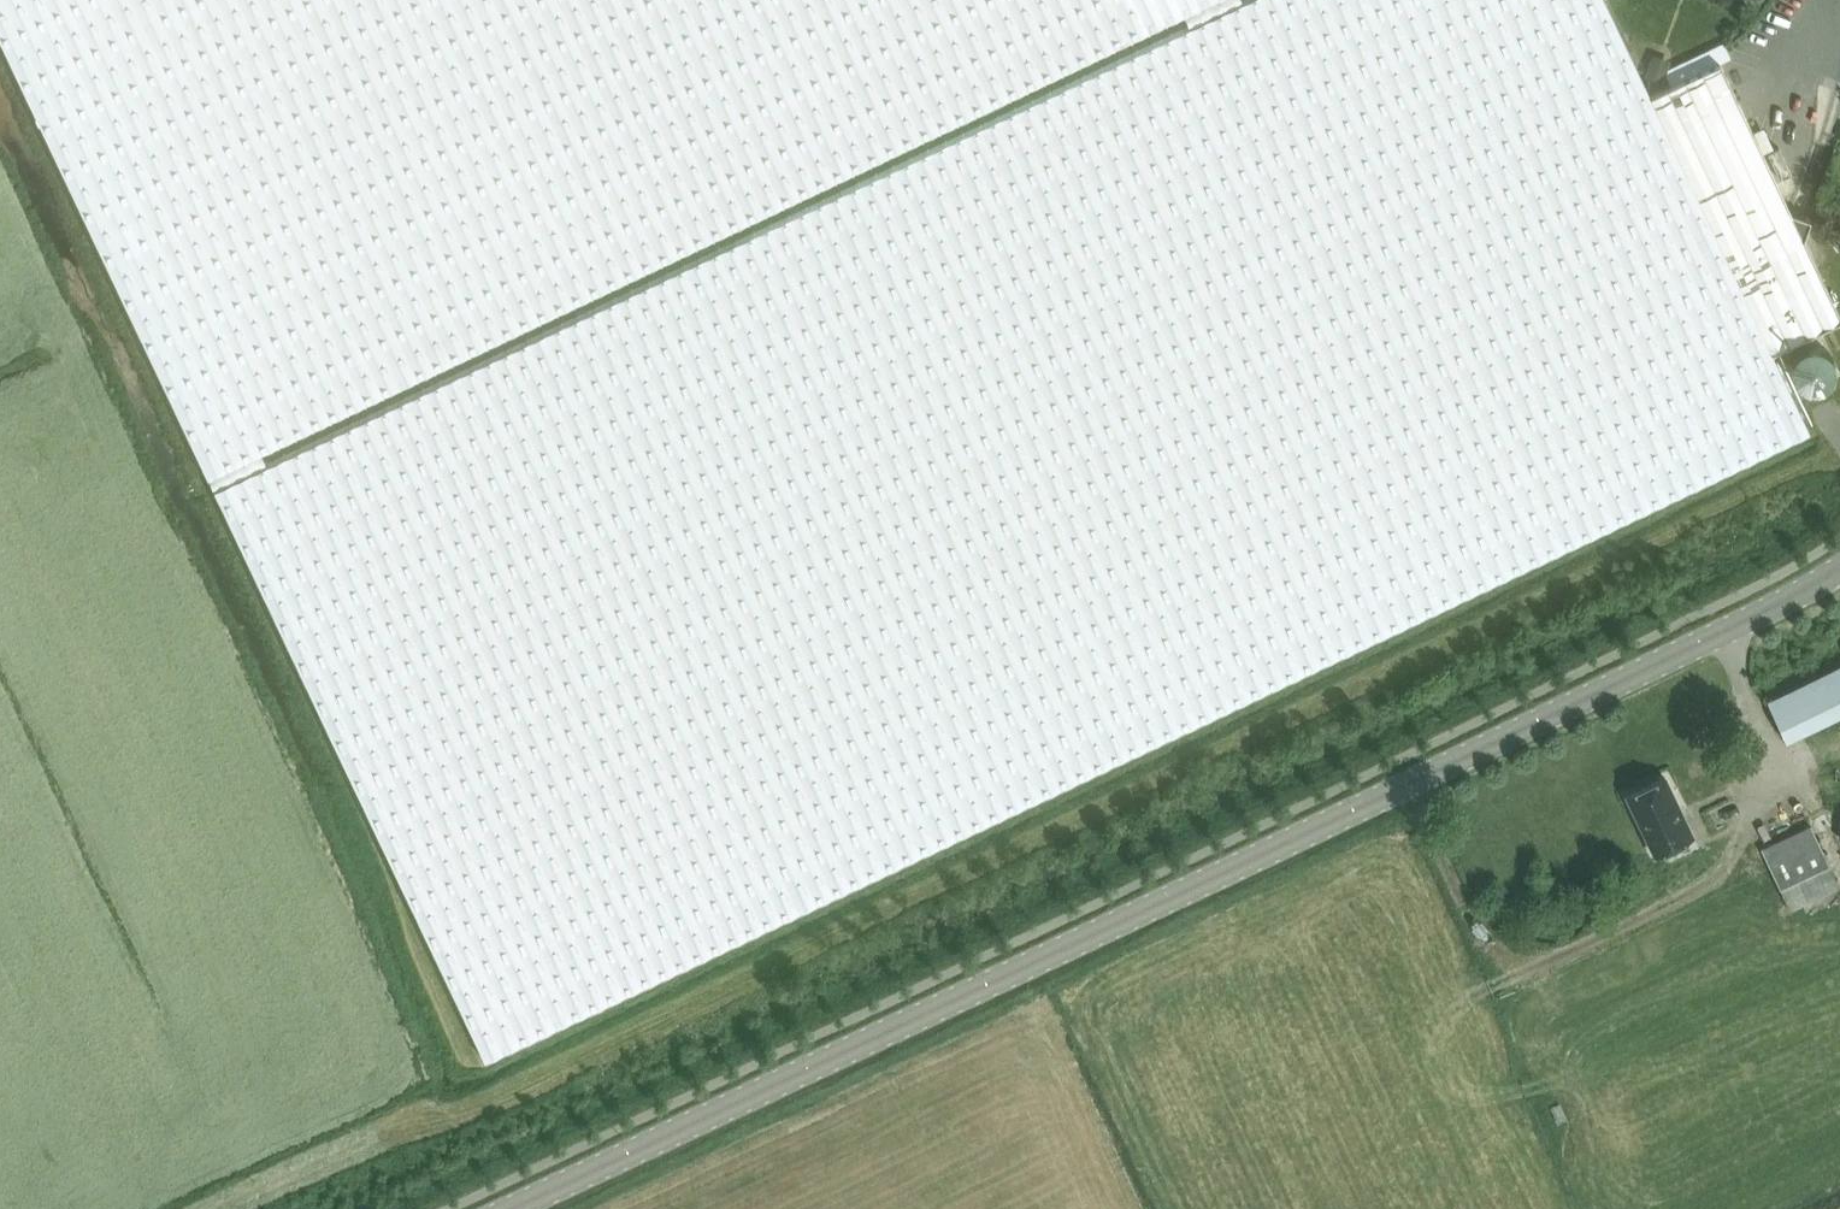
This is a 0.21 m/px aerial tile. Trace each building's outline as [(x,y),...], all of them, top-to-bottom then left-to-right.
[(1182,29),(1177,17),(1179,16),(1171,0),(0,0),(0,38),(208,477),(1162,24),(1167,36),(523,338),(212,485),(485,1059),(1809,431),(1772,353),(1839,320),(1839,317),(1803,239),(1810,220),(1791,213),(1720,64),(1650,96),(1604,0),(1243,0),(1182,29)] [(1789,733),(1839,711),(1839,658),(1770,688),(1789,733)] [(1693,836),(1665,777),(1627,796),(1655,854),(1693,836)] [(1821,848),(1771,870),(1790,911),(1839,889),(1821,848)]
